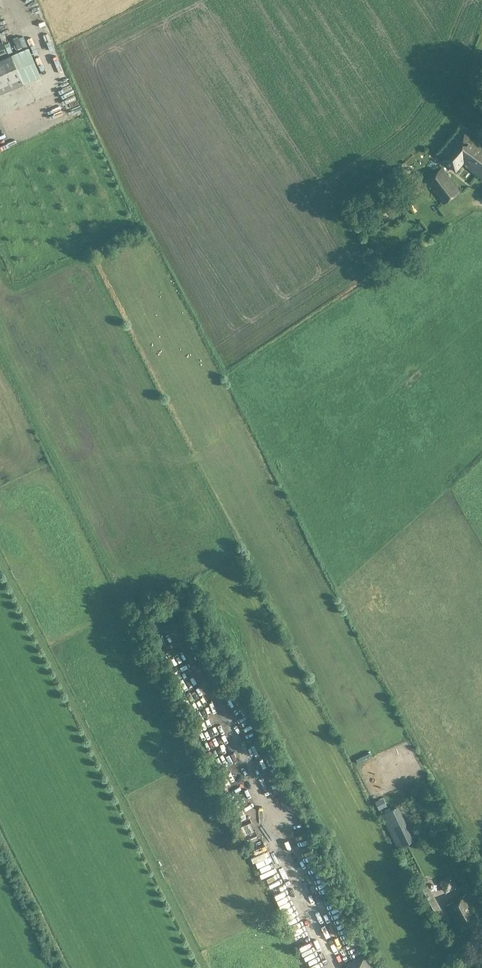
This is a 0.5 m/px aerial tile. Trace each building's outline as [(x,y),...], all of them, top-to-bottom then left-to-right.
[(24,11),(27,16),(35,12),(33,7),(24,11)] [(9,35),(11,44),(23,40),(21,32),(9,35)] [(0,60),(0,93),(41,76),(29,48),(0,60)] [(462,163),(481,180),(481,144),(480,143),(481,142),(467,130),(443,161),(455,171),(462,163)] [(442,168),(425,181),(443,204),(460,191),(442,168)] [(155,610),(163,608),(162,602),(153,604),(155,610)] [(251,750),(261,747),(259,739),(249,742),(251,750)] [(234,799),(229,801),(234,813),(239,811),(234,799)] [(382,815),(398,847),(412,840),(397,807),(382,815)] [(238,818),(247,812),(245,808),(236,814),(238,818)] [(299,830),(286,846),(291,850),(304,834),(299,830)] [(261,837),(264,847),(273,844),(269,834),(261,837)] [(447,850),(459,844),(456,838),(444,844),(447,850)] [(261,847),(251,850),(253,855),(262,852),(261,847)] [(293,857),(296,861),(300,866),(311,857),(304,848),(293,857)] [(435,875),(438,887),(453,882),(449,870),(435,875)] [(323,883),(315,891),(321,897),(330,890),(323,883)] [(418,890),(429,912),(438,907),(427,885),(418,890)] [(462,934),(481,924),(466,894),(447,904),(462,934)] [(364,955),(346,964),(348,967),(371,967),(364,955)]
